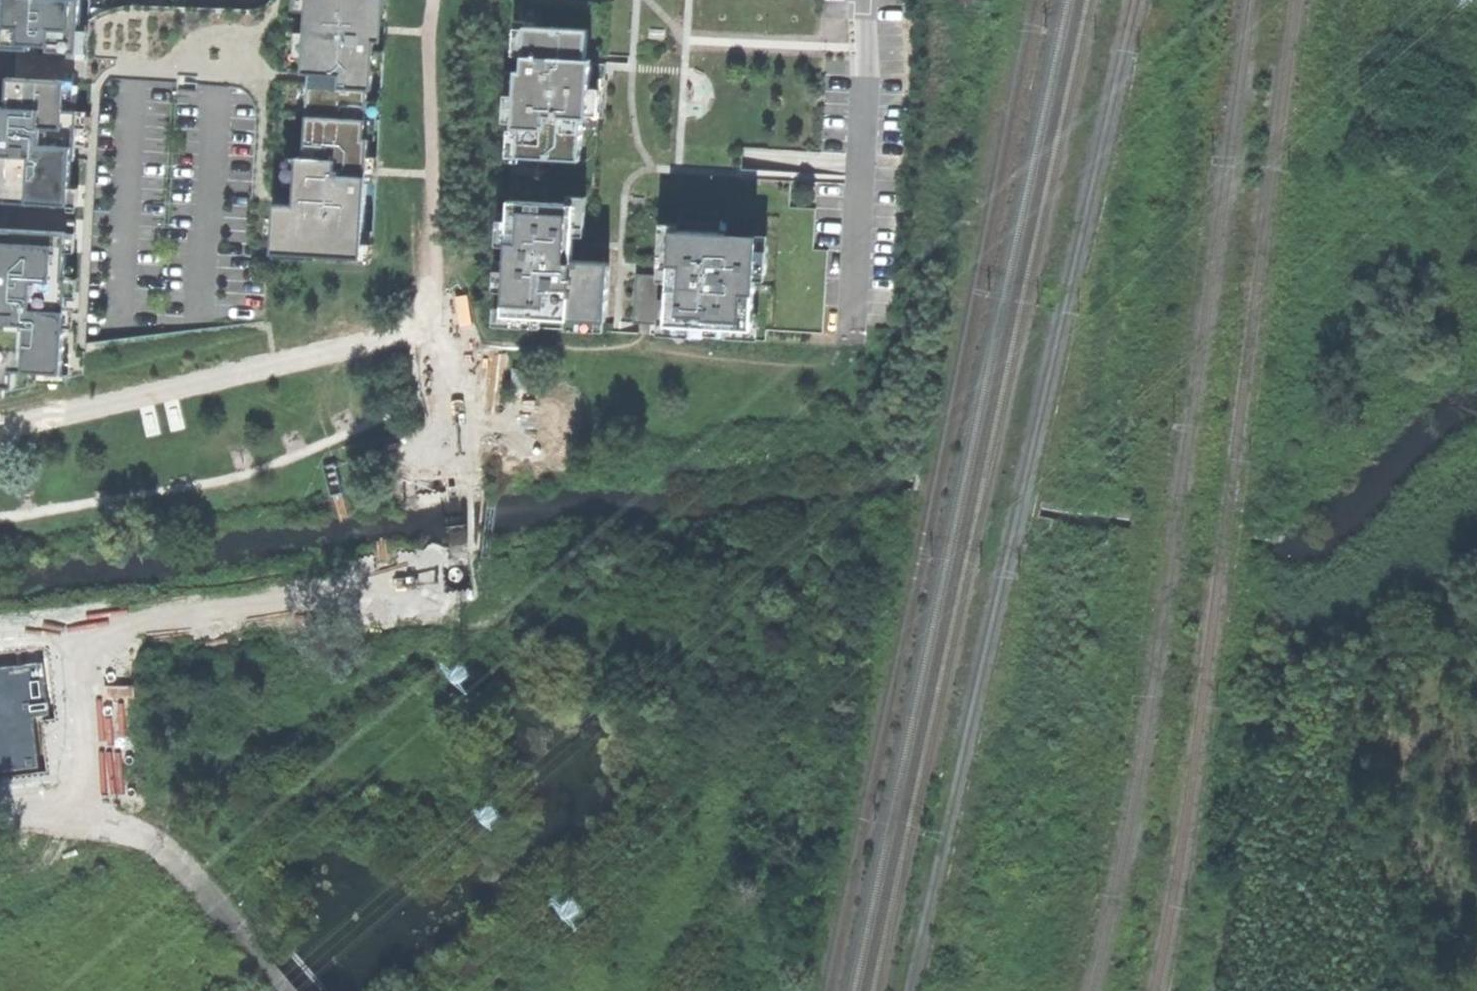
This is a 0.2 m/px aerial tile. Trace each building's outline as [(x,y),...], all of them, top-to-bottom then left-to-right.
[(31,50),(31,45),(49,46),(49,51),(79,53),(79,52),(87,52),(90,0),(0,0),(0,48),(31,50)] [(273,253),(318,255),(354,258),(354,261),(372,262),(372,254),(373,242),(364,242),(365,235),(374,236),(388,0),(308,0),(303,73),(311,74),(308,115),(306,157),(298,156),(298,166),(297,172),(295,205),(276,203),(275,223),(273,253)] [(507,71),(506,98),(515,98),(514,127),(519,128),(519,133),(509,133),(508,162),(519,162),(519,157),(581,161),(583,118),(588,118),(588,117),(604,118),(606,72),(607,64),(591,63),(592,59),(587,59),(588,30),(550,27),(525,25),(522,70),(517,70),(517,72),(507,71)] [(85,374),(101,99),(101,95),(101,94),(102,92),(104,88),(106,84),(93,83),(85,83),(66,82),(66,81),(16,78),(8,77),(6,107),(0,106),(0,393),(85,374)] [(495,269),(494,291),(504,291),(503,308),(495,307),(494,325),(525,327),(525,317),(567,319),(566,329),(597,331),(597,321),(606,322),(609,262),(572,260),(574,227),(585,227),(587,197),(568,196),(568,204),(510,200),(508,218),(498,218),(497,245),(507,246),(505,269),(495,269)] [(636,274),(634,323),(667,325),(667,335),(697,337),(698,327),(718,328),(717,338),(748,340),(748,330),(752,330),(755,275),(766,276),(767,245),(757,245),(757,242),(726,240),(726,233),(678,231),(679,224),(660,223),(659,254),(669,255),(668,275),(636,274)]
